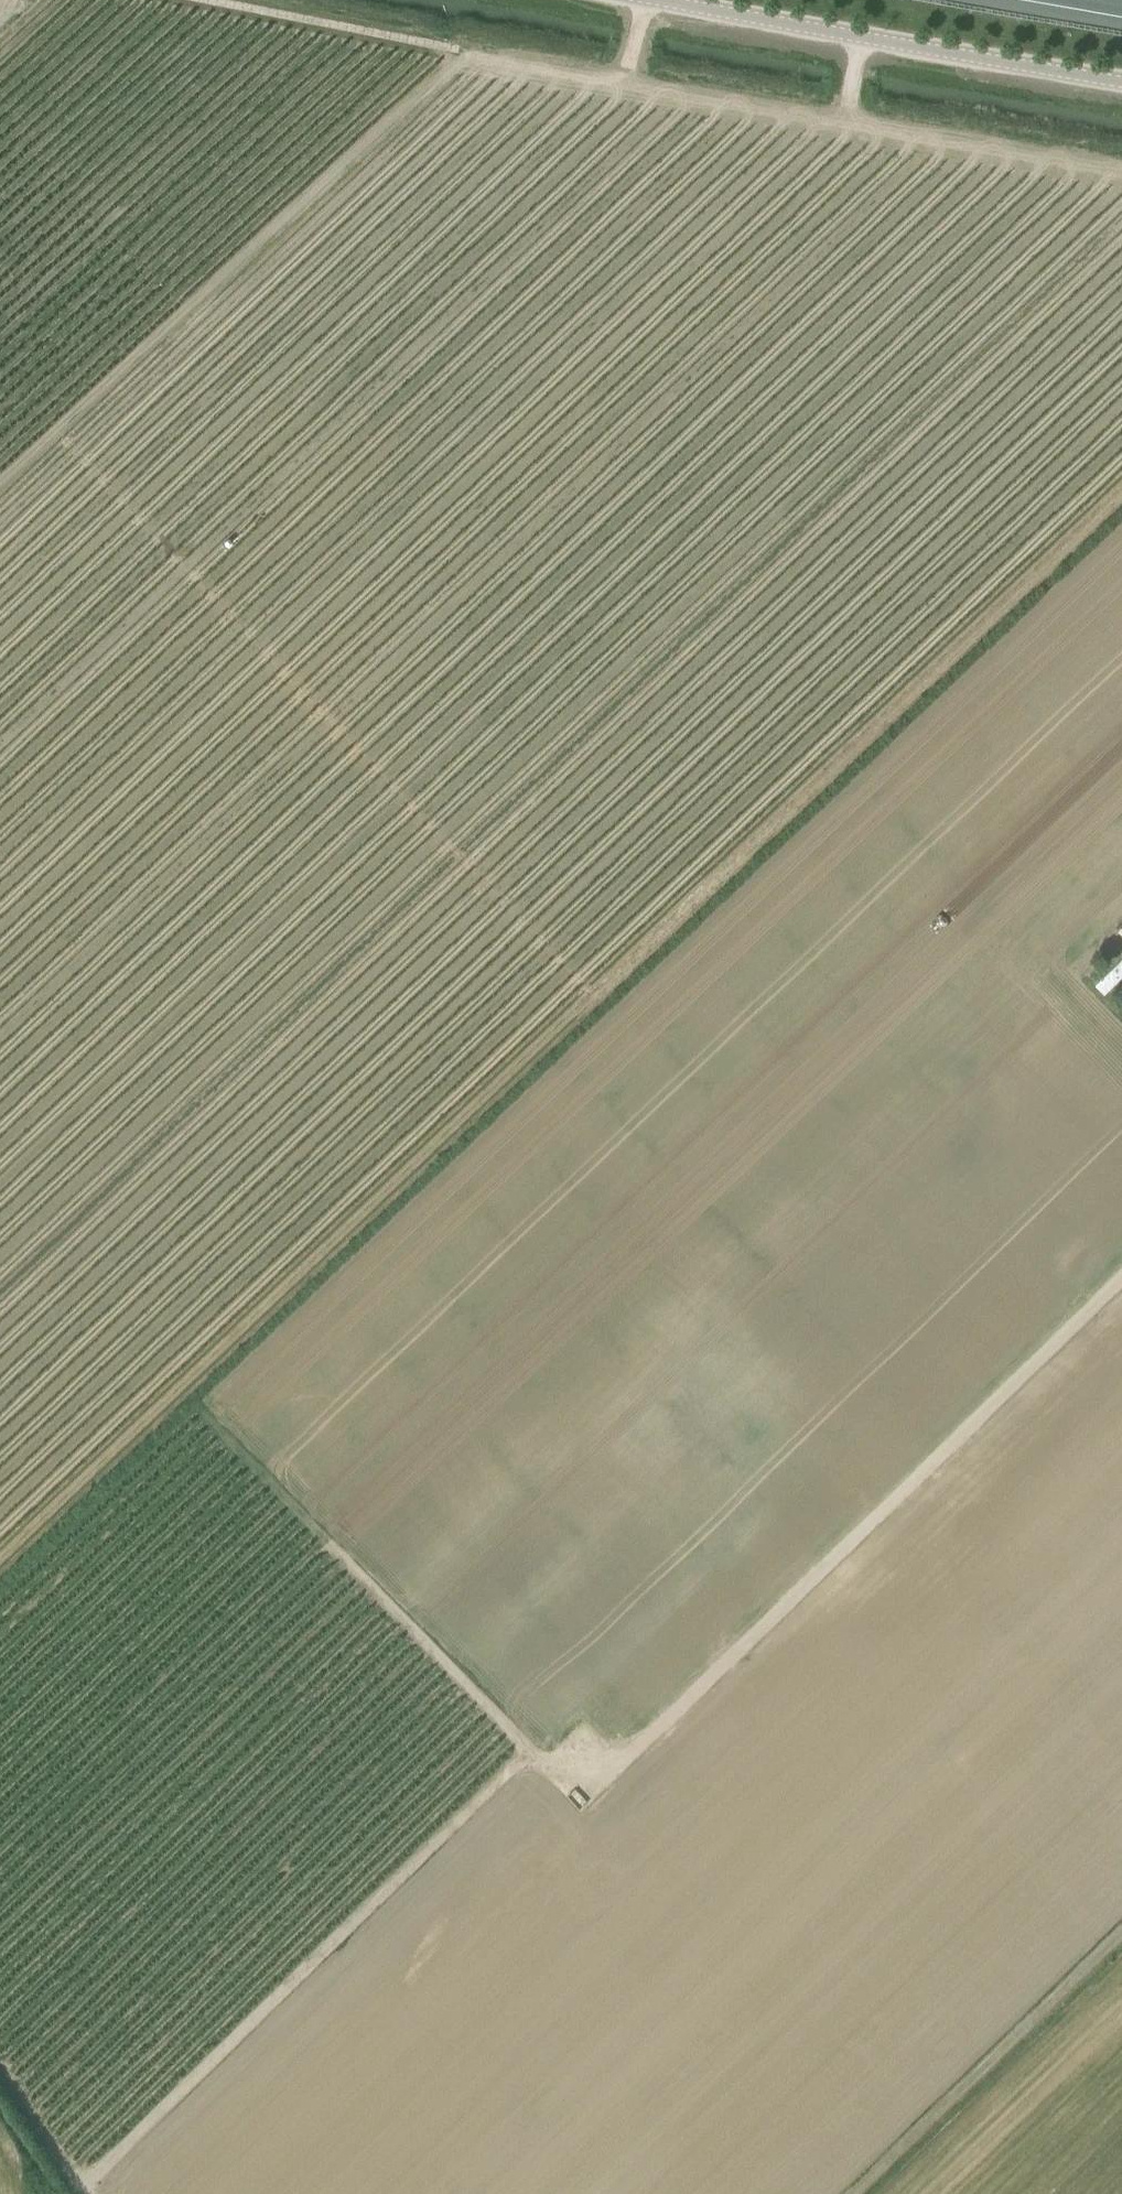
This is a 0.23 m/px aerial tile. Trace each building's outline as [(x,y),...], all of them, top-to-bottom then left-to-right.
[(1121,977),(1121,958),(1094,982),(1103,993),(1121,977)]
